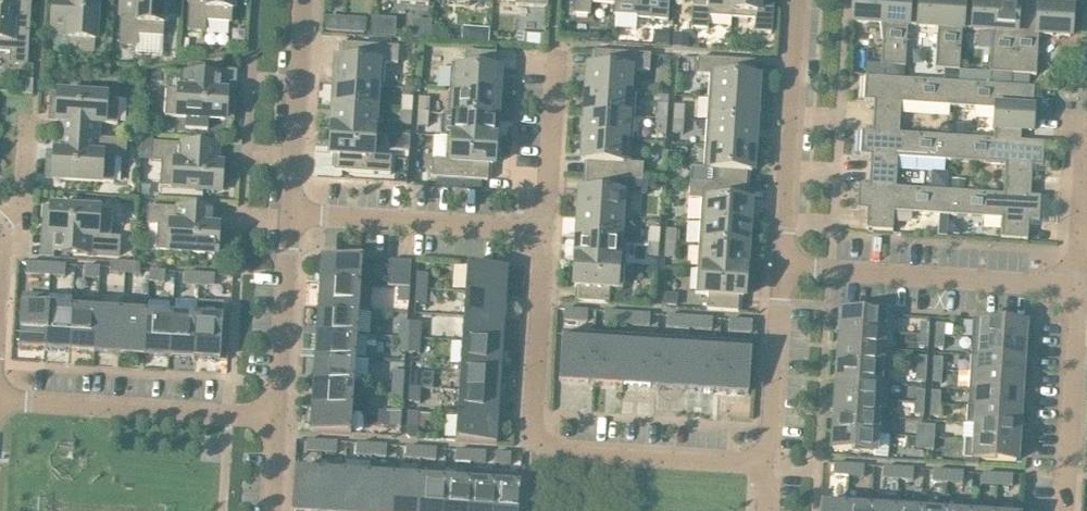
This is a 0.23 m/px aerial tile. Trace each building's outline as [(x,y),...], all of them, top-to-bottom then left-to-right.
[(31,0),(0,0),(0,53),(9,54),(8,64),(27,66),(31,0)] [(97,0),(53,0),(51,33),(68,34),(67,53),(93,55),(97,0)] [(165,0),(121,0),(118,46),(136,47),(137,36),(162,38),(165,0)] [(186,31),(205,32),(205,22),(231,24),(232,0),(188,0),(186,31)] [(515,6),(547,8),(547,0),(515,0),(515,6)] [(614,0),(573,0),(572,15),(589,16),(590,3),(613,5),(614,0)] [(613,5),(614,5),(613,16),(636,17),(636,20),(667,21),(669,0),(614,0),(613,5)] [(732,0),(692,0),(690,29),(707,30),(708,17),(731,19),(732,0)] [(731,19),(754,20),(753,33),(771,34),(773,0),(732,0),(731,19)] [(851,23),(883,25),(880,66),(893,67),(892,77),(901,78),(901,68),(904,68),(907,27),(909,0),(852,0),(851,23)] [(907,27),(937,29),(934,70),(944,70),(943,82),(957,83),(958,71),(961,30),(963,3),(963,0),(939,0),(939,2),(913,0),(909,0),(907,27)] [(961,30),(991,32),(988,73),(990,73),(989,85),(1010,87),(1011,75),(1017,0),(993,0),(993,5),(963,3),(961,30)] [(1011,75),(1035,76),(1037,35),(1069,37),(1071,10),(1040,8),(1040,0),(1017,0),(1011,75)] [(326,20),(325,33),(340,34),(341,21),(326,20)] [(476,31),(475,44),(488,45),(489,32),(476,31)] [(654,33),(654,45),(669,46),(669,34),(654,33)] [(529,35),(528,46),(541,47),(542,36),(529,35)] [(674,35),(673,48),(687,49),(688,36),(674,35)] [(336,60),(335,84),(382,87),(384,64),(397,65),(398,48),(390,47),(391,40),(371,38),(371,46),(337,44),(336,60)] [(449,91),(497,94),(498,70),(494,70),(495,54),(464,52),(463,68),(451,67),(449,91)] [(586,91),(634,94),(636,71),(649,72),(650,56),(593,52),(592,67),(588,67),(586,91)] [(708,99),(755,102),(757,78),(752,78),(753,62),(697,59),(696,75),(709,76),(708,99)] [(224,121),(226,94),(221,94),(222,77),(186,74),(184,91),(165,90),(164,117),(186,118),(185,129),(207,130),(207,120),(224,121)] [(956,83),(903,80),(865,77),(863,102),(873,102),(871,132),(898,134),(900,104),(954,108),(956,83)] [(18,81),(17,95),(32,95),(32,82),(18,81)] [(1031,132),(1032,113),(1034,88),(956,83),(954,108),(995,110),(993,140),(1020,142),(1020,131),(1031,132)] [(382,88),(382,87),(335,84),(333,107),(374,110),(376,88),(382,88)] [(495,118),(497,94),(449,91),(448,115),(495,118)] [(633,118),(634,94),(586,91),(585,115),(633,118)] [(60,138),(126,142),(126,141),(97,139),(98,124),(117,125),(119,98),(58,95),(56,121),(61,122),(60,138)] [(401,112),(411,112),(412,98),(402,98),(401,112)] [(417,113),(428,113),(429,99),(418,99),(417,113)] [(754,126),(755,102),(708,99),(706,122),(754,126)] [(656,119),(666,120),(667,106),(657,105),(656,119)] [(673,120),(683,121),(684,107),(674,106),(673,120)] [(373,134),(374,110),(333,107),(331,131),(373,134)] [(410,126),(411,112),(401,112),(400,126),(410,126)] [(427,127),(428,113),(417,113),(417,127),(427,127)] [(494,141),(495,118),(448,115),(448,116),(454,116),(453,138),(446,138),(494,141)] [(631,141),(633,118),(585,115),(583,138),(631,141)] [(665,134),(666,120),(656,119),(655,133),(665,134)] [(682,135),(683,121),(673,120),(672,134),(682,135)] [(752,149),(754,126),(706,122),(704,146),(752,149)] [(943,125),(940,128),(940,133),(943,136),(948,136),(951,133),(951,128),(948,125),(943,125)] [(956,126),(956,137),(968,138),(969,127),(956,126)] [(371,157),(373,134),(331,131),(330,156),(334,156),(333,172),(390,175),(391,158),(371,157)] [(898,134),(871,132),(861,132),(859,156),(870,157),(868,187),(895,188),(897,158),(951,162),(952,138),(898,134)] [(125,159),(126,142),(60,138),(59,154),(54,153),(52,180),(113,184),(115,159),(125,159)] [(492,166),(494,141),(446,138),(445,161),(432,161),(430,178),(487,182),(488,166),(492,166)] [(630,164),(631,141),(583,138),(582,162),(586,163),(585,177),(642,181),(643,165),(630,164)] [(1020,142),(993,140),(952,138),(951,162),(1005,165),(1003,195),(1030,197),(1031,167),(1042,168),(1043,143),(1020,142)] [(220,191),(222,164),(216,164),(217,147),(151,143),(150,161),(161,162),(159,187),(220,191)] [(689,183),(689,184),(745,187),(746,173),(751,173),(752,149),(704,146),(703,169),(690,168),(689,183)] [(931,178),(930,188),(945,189),(946,174),(936,173),(931,178)] [(642,182),(642,181),(585,177),(584,191),(580,191),(578,215),(626,219),(628,194),(615,193),(616,180),(642,182)] [(952,181),(951,190),(963,191),(964,182),(952,181)] [(744,202),(745,187),(689,184),(688,200),(701,200),(699,223),(747,226),(749,202),(744,202)] [(949,192),(895,188),(868,187),(858,186),(856,210),(866,211),(865,230),(892,232),(893,213),(947,216),(949,192)] [(1030,197),(1003,195),(949,192),(947,216),(1001,220),(1000,239),(1027,241),(1028,221),(1038,222),(1040,198),(1030,197)] [(216,255),(217,229),(212,228),(213,211),(147,207),(146,225),(157,226),(155,251),(216,255)] [(119,257),(120,238),(110,238),(111,212),(51,208),(49,235),(54,235),(53,252),(119,257)] [(625,242),(626,219),(578,215),(577,239),(625,242)] [(746,250),(747,226),(699,223),(698,247),(746,250)] [(949,223),(948,235),(959,235),(959,228),(956,224),(949,223)] [(648,244),(658,244),(659,230),(649,229),(648,244)] [(665,245),(675,245),(676,231),(665,230),(665,245)] [(623,266),(625,242),(577,239),(575,262),(623,266)] [(657,258),(658,244),(648,244),(647,257),(657,258)] [(674,259),(675,245),(665,245),(664,258),(674,259)] [(744,273),(746,250),(698,247),(696,270),(744,273)] [(360,285),(361,260),(320,257),(319,283),(370,287),(370,285),(360,285)] [(124,274),(124,263),(109,262),(108,273),(124,274)] [(621,290),(623,266),(575,262),(574,287),(578,287),(577,302),(608,304),(609,289),(621,290)] [(139,275),(140,264),(124,263),(124,274),(139,275)] [(50,276),(50,265),(35,264),(34,275),(50,276)] [(409,289),(410,266),(392,264),(390,288),(398,289),(408,289),(409,289)] [(50,265),(50,276),(64,277),(65,266),(50,265)] [(505,295),(507,269),(466,266),(464,292),(505,295)] [(99,279),(99,268),(84,267),(83,278),(99,279)] [(743,298),(744,273),(696,270),(695,295),(708,296),(707,311),(737,313),(738,298),(743,298)] [(149,272),(148,283),(164,283),(165,272),(149,272)] [(198,286),(199,275),(184,274),(183,285),(198,286)] [(415,289),(426,290),(427,275),(416,274),(415,289)] [(199,275),(198,286),(213,287),(214,276),(199,275)] [(369,311),(370,287),(319,283),(317,308),(369,311)] [(408,304),(408,289),(398,289),(397,303),(408,304)] [(425,305),(426,290),(415,289),(414,304),(425,305)] [(504,320),(505,295),(464,292),(463,317),(504,320)] [(69,351),(73,299),(72,299),(71,310),(47,308),(44,349),(69,351)] [(94,352),(97,301),(73,299),(69,351),(94,352)] [(119,354),(122,313),(98,311),(98,301),(97,301),(94,352),(119,354)] [(44,349),(47,308),(21,306),(18,348),(44,349)] [(369,312),(369,311),(317,308),(315,333),(357,335),(358,311),(369,312)] [(586,322),(587,311),(564,310),(563,321),(586,322)] [(144,356),(147,315),(122,313),(119,354),(144,356)] [(625,325),(626,314),(604,313),(603,323),(625,325)] [(839,331),(881,334),(883,316),(841,313),(839,331)] [(626,314),(625,325),(648,326),(649,316),(626,314)] [(168,357),(171,316),(147,315),(144,356),(168,357)] [(193,359),(196,318),(171,316),(168,357),(193,359)] [(502,345),(504,320),(463,317),(461,342),(502,345)] [(688,329),(689,318),(666,317),(665,328),(688,329)] [(196,318),(193,359),(219,361),(222,319),(196,318)] [(689,318),(688,329),(711,330),(711,320),(689,318)] [(751,333),(751,322),(728,321),(728,332),(751,333)] [(971,339),(1023,343),(1024,325),(982,322),(981,339),(971,339)] [(409,338),(410,323),(399,323),(398,338),(409,339),(409,338)] [(409,338),(420,339),(420,324),(410,323),(409,338)] [(919,336),(928,337),(929,324),(919,324),(919,336)] [(934,337),(943,338),(944,326),(935,325),(934,337)] [(880,350),(881,334),(839,331),(838,348),(890,351),(890,350),(880,350)] [(355,360),(357,335),(315,333),(314,357),(355,360)] [(590,384),(593,338),(561,336),(558,382),(590,384)] [(927,349),(928,337),(919,336),(918,348),(927,349)] [(942,351),(943,338),(934,337),(933,350),(942,351)] [(408,353),(409,339),(398,338),(397,353),(408,353)] [(419,354),(420,339),(409,338),(409,339),(408,353),(419,354)] [(622,386),(625,340),(593,338),(590,384),(622,386)] [(1022,360),(1023,343),(971,339),(970,356),(1022,360)] [(653,388),(656,342),(625,340),(622,386),(653,388)] [(500,369),(502,345),(461,342),(459,367),(500,369)] [(684,390),(687,344),(656,342),(653,388),(684,390)] [(715,392),(718,346),(687,344),(684,390),(715,392)] [(718,346),(715,392),(748,394),(751,348),(718,346)] [(889,368),(890,351),(838,348),(837,365),(889,368)] [(1021,377),(1022,360),(970,356),(969,373),(1021,377)] [(353,385),(355,360),(314,357),(312,382),(353,385)] [(916,370),(926,370),(926,358),(917,358),(916,370)] [(932,371),(941,371),(942,360),(933,359),(932,371)] [(837,365),(836,382),(888,385),(888,384),(889,369),(889,368),(837,365)] [(499,394),(500,369),(459,367),(458,391),(499,394)] [(925,383),(926,370),(916,370),(916,382),(925,383)] [(940,384),(941,371),(932,371),(931,383),(940,384)] [(391,387),(402,388),(403,373),(392,372),(391,387)] [(409,388),(420,389),(421,374),(410,373),(409,388)] [(1019,394),(1021,377),(969,373),(968,390),(1019,394)] [(352,410),(353,385),(312,382),(311,407),(352,410)] [(887,402),(888,385),(836,382),(835,399),(887,402)] [(401,403),(402,388),(391,387),(390,402),(401,403)] [(419,404),(420,389),(409,388),(408,403),(419,404)] [(1018,410),(1019,394),(968,390),(967,407),(1018,410)] [(497,419),(499,394),(458,391),(456,416),(497,419)] [(914,404),(923,404),(924,392),(915,392),(914,404)] [(930,405),(939,405),(940,393),(930,393),(930,405)] [(887,403),(887,402),(835,399),(834,416),(886,419),(886,418),(876,417),(877,402),(887,403)] [(923,417),(923,404),(914,404),(913,416),(923,417)] [(938,418),(939,405),(930,405),(929,417),(938,418)] [(350,436),(352,410),(311,407),(309,433),(350,436)] [(1018,410),(967,407),(966,424),(1017,427),(1018,410)] [(399,428),(400,413),(390,412),(389,427),(399,428)] [(417,429),(418,414),(407,413),(406,428),(417,429)] [(496,445),(497,419),(456,416),(454,442),(496,445)] [(885,436),(886,419),(834,416),(833,432),(885,436)] [(965,441),(1016,444),(1017,427),(966,424),(966,425),(975,425),(974,441),(965,440),(965,441)] [(924,438),(925,426),(916,426),(915,438),(924,438)] [(924,438),(933,439),(934,427),(925,426),(924,438)] [(885,436),(833,432),(832,450),(874,453),(875,436),(885,436)] [(924,451),(924,438),(915,438),(914,450),(924,451)] [(933,452),(933,439),(924,438),(924,451),(933,452)] [(321,453),(321,442),(306,441),(306,452),(321,453)] [(1015,462),(1016,444),(965,441),(963,459),(1015,462)] [(321,442),(321,453),(336,454),(336,443),(321,442)] [(370,457),(371,446),(356,445),(355,456),(370,457)] [(371,446),(370,457),(385,458),(386,447),(371,446)] [(420,460),(420,449),(406,448),(405,459),(420,460)] [(420,449),(420,460),(435,461),(436,450),(420,449)] [(469,463),(470,452),(455,451),(454,462),(469,463)] [(470,452),(469,463),(485,464),(485,453),(470,452)] [(510,455),(495,454),(494,465),(510,466),(510,455)] [(848,477),(849,466),(833,465),(832,476),(848,477)] [(849,466),(848,477),(863,478),(863,467),(849,466)] [(897,480),(898,469),(883,468),(882,479),(897,480)] [(898,469),(897,480),(912,481),(913,470),(898,469)] [(319,473),(293,471),(291,510),(317,510),(319,473)] [(947,483),(948,472),(932,471),(932,482),(947,483)] [(469,472),(468,472),(467,483),(443,481),(442,510),(466,510),(469,472)] [(494,474),(469,472),(466,510),(491,510),(494,474)] [(948,472),(947,483),(962,484),(963,473),(948,472)] [(344,475),(319,473),(317,510),(342,510),(344,475)] [(519,486),(494,484),(495,474),(494,474),(491,510),(517,510),(519,486)] [(997,486),(997,475),(982,474),(981,485),(997,486)] [(369,476),(344,475),(342,510),(367,510),(369,476)] [(997,475),(997,486),(1011,487),(1012,476),(997,475)] [(394,478),(369,476),(367,510),(392,510),(394,478)] [(419,479),(394,478),(392,510),(417,510),(419,479)] [(443,481),(419,479),(417,510),(442,510),(443,481)] [(871,498),(870,498),(869,509),(846,507),(845,510),(870,510),(871,498)] [(896,500),(871,498),(870,510),(895,510),(896,500)] [(897,510),(898,500),(896,500),(895,510),(908,510),(897,510)]
